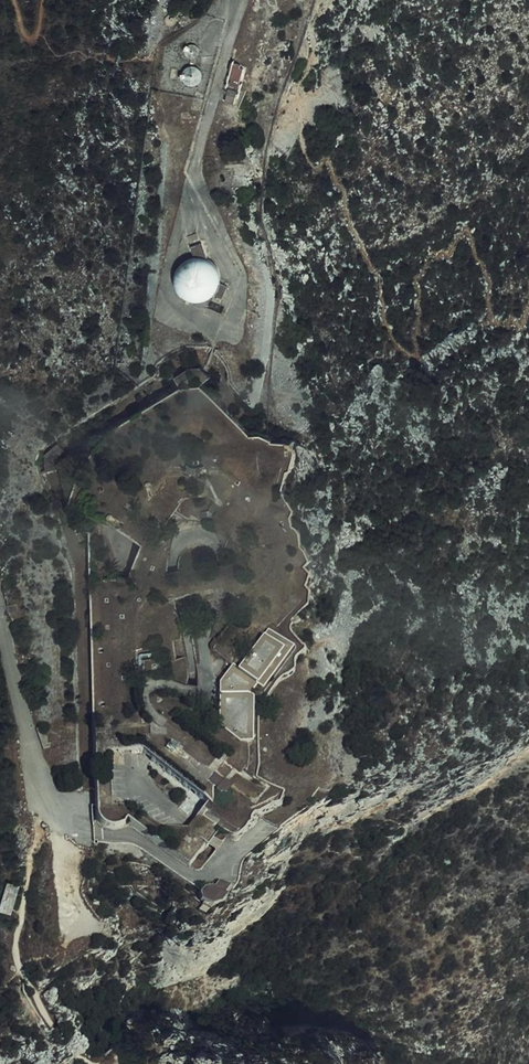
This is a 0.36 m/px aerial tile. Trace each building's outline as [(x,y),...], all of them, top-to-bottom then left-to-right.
[(233,62),(229,84),(240,86),(244,64),(233,62)] [(186,82),(200,83),(201,67),(187,66),(186,82)] [(209,258),(204,241),(192,246),(196,256),(191,257),(185,261),(180,266),(177,272),(177,280),(179,288),(185,295),(189,298),(197,300),(203,301),(209,299),(215,295),(224,298),(231,282),(222,278),(221,272),(217,265),(214,260),(209,258)] [(104,827),(109,830),(115,830),(120,828),(124,825),(127,820),(190,871),(205,848),(208,851),(214,841),(220,833),(228,839),(233,843),(238,845),(244,842),(249,835),(251,831),(251,827),(252,824),(256,821),(260,820),(273,816),(281,816),(284,803),(257,778),(260,767),(258,708),(276,686),(283,679),(295,672),(295,660),(305,653),(291,633),(290,629),(294,625),(294,620),(308,608),(309,596),(305,589),(309,580),(302,571),(311,561),(306,550),(302,547),(301,535),(298,530),(293,526),(292,517),(295,511),(283,494),(287,473),(291,472),(296,454),(291,444),(273,444),(260,438),(249,438),(201,388),(209,380),(208,376),(202,368),(192,369),(175,378),(181,389),(66,457),(58,445),(44,457),(47,476),(59,473),(78,534),(90,532),(97,816),(98,819),(100,824),(104,827)] [(3,909),(15,911),(20,883),(8,881),(3,909)] [(209,923),(215,913),(213,911),(220,901),(211,892),(207,898),(205,896),(197,898),(190,905),(191,914),(201,924),(209,923)]
